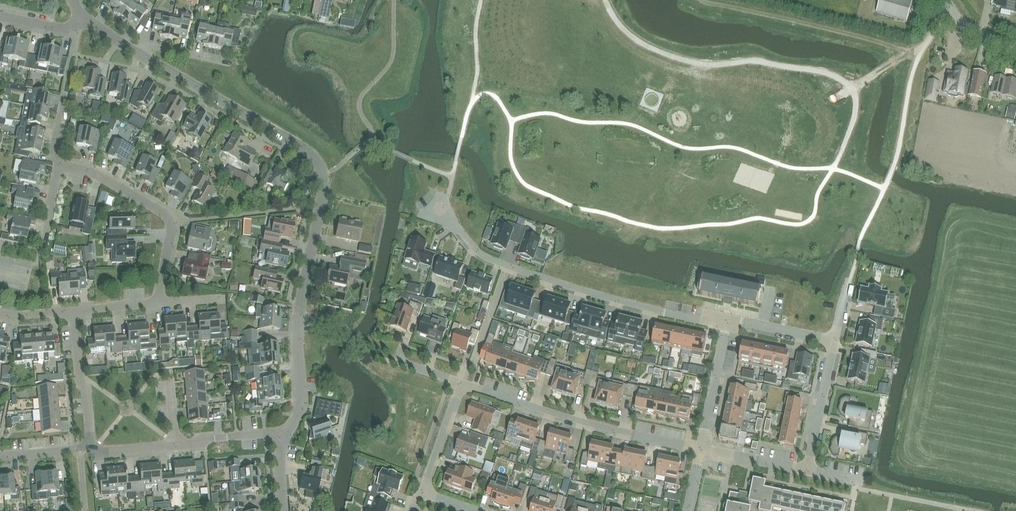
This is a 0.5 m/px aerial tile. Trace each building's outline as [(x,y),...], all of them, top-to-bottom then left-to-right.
[(109,5),(116,10),(114,13),(121,18),(131,4),(126,0),(113,0),(109,5)] [(318,18),(328,20),(332,0),(322,0),(318,18)] [(912,1),(912,0),(908,0),(907,0),(879,0),(876,12),(907,22),(912,2),(912,1)] [(998,1),(997,8),(1002,9),(1000,15),(1011,17),(1012,14),(1015,15),(1015,0),(994,0),(998,1)] [(131,4),(121,18),(128,24),(131,20),(138,25),(144,29),(148,20),(143,17),(148,11),(140,5),(133,1),(131,4)] [(257,10),(250,8),(249,15),(256,17),(257,10)] [(173,17),(165,15),(156,13),(152,30),(161,32),(160,36),(169,38),(173,17)] [(181,19),(173,17),(169,38),(177,40),(178,36),(186,38),(191,15),(182,13),(181,19)] [(212,48),(216,30),(208,29),(209,24),(200,23),(196,40),(205,42),(204,46),(212,48)] [(216,30),(212,48),(221,50),(222,45),(230,47),(237,49),(241,31),(229,29),(230,25),(218,23),(216,30)] [(18,40),(12,39),(9,40),(7,40),(5,50),(0,49),(0,63),(7,65),(8,59),(14,60),(18,40)] [(25,41),(18,40),(14,60),(20,61),(19,67),(30,70),(33,56),(27,55),(29,44),(26,44),(25,41)] [(30,70),(47,73),(48,67),(52,47),(46,46),(44,47),(41,47),(39,57),(33,56),(30,70)] [(59,48),(52,47),(48,67),(54,68),(54,70),(59,71),(58,75),(64,77),(67,63),(61,62),(63,51),(60,51),(59,48)] [(106,81),(99,79),(101,72),(87,69),(83,89),(91,90),(90,96),(103,98),(106,81)] [(945,73),(941,92),(945,93),(947,95),(955,97),(957,96),(961,96),(967,72),(965,72),(964,70),(961,69),(959,70),(953,69),(952,74),(945,73)] [(968,96),(982,99),(987,75),(973,72),(968,96)] [(131,85),(125,84),(126,77),(113,74),(109,93),(118,95),(117,101),(128,103),(130,92),(131,85)] [(937,97),(942,78),(932,75),(927,95),(937,97)] [(1003,96),(1007,79),(995,76),(991,94),(1003,96)] [(1007,79),(1003,96),(1015,99),(1015,97),(1015,81),(1007,79)] [(148,109),(159,91),(147,84),(141,95),(134,91),(130,105),(138,109),(141,104),(148,109)] [(14,88),(9,85),(5,90),(10,94),(14,88)] [(28,89),(24,106),(49,111),(51,100),(47,99),(48,93),(28,89)] [(184,105),(182,104),(182,103),(181,101),(180,100),(179,100),(177,100),(176,100),(170,97),(164,108),(158,105),(151,117),(161,123),(164,118),(173,123),(184,105)] [(47,121),(49,111),(24,106),(21,122),(34,125),(35,119),(47,121)] [(1009,109),(1007,118),(1015,120),(1015,114),(1015,110),(1009,109)] [(200,140),(211,120),(199,114),(197,118),(191,114),(183,128),(189,131),(188,133),(200,140)] [(109,121),(105,116),(98,122),(102,127),(109,121)] [(32,130),(34,125),(21,122),(20,127),(17,128),(15,138),(42,143),(44,132),(32,130)] [(142,130),(135,127),(131,135),(138,139),(142,130)] [(96,154),(100,132),(80,128),(76,145),(90,148),(89,152),(96,154)] [(181,129),(174,141),(180,144),(187,133),(181,129)] [(249,167),(257,154),(245,148),(249,142),(234,133),(223,153),(238,161),(249,167)] [(40,154),(42,143),(15,138),(18,139),(14,155),(27,158),(28,152),(40,154)] [(125,169),(134,149),(115,141),(108,157),(119,161),(117,166),(125,169)] [(201,156),(196,151),(191,155),(196,161),(201,156)] [(153,185),(159,171),(153,169),(156,162),(143,156),(136,172),(147,177),(145,182),(153,185)] [(44,171),(45,164),(24,160),(19,181),(36,184),(39,170),(44,171)] [(218,165),(215,170),(222,174),(224,170),(218,165)] [(238,171),(229,166),(224,175),(233,180),(238,171)] [(276,187),(282,191),(283,191),(288,184),(286,183),(291,176),(283,172),(283,173),(276,169),(273,174),(267,171),(260,183),(266,187),(268,184),(275,188),(276,187)] [(182,202),(188,191),(192,183),(174,172),(166,187),(177,193),(174,198),(182,202)] [(235,179),(253,190),(256,184),(244,177),(244,176),(240,173),(238,174),(235,179)] [(205,208),(215,191),(207,187),(210,182),(200,175),(193,187),(199,191),(193,201),(205,208)] [(40,192),(18,187),(13,186),(11,194),(16,196),(14,208),(31,211),(34,197),(38,198),(40,192)] [(90,235),(93,220),(86,218),(89,204),(85,203),(84,201),(80,200),(78,201),(75,201),(71,222),(84,225),(82,234),(90,235)] [(35,226),(36,220),(8,214),(7,220),(13,222),(10,236),(27,239),(30,225),(35,226)] [(126,229),(133,228),(132,215),(110,216),(110,228),(108,228),(108,237),(126,236),(126,229)] [(340,219),(336,237),(358,242),(362,224),(360,224),(359,222),(356,221),(354,222),(347,221),(346,219),(343,219),(341,220),(340,219)] [(243,220),(243,236),(250,237),(251,220),(243,220)] [(292,239),(295,224),(292,224),(293,222),(292,221),(288,221),(287,221),(287,222),(275,220),(272,231),(266,229),(264,240),(278,243),(280,236),(292,239)] [(241,222),(229,222),(229,230),(241,231),(241,222)] [(510,238),(516,241),(521,228),(509,223),(507,228),(499,225),(492,244),(494,245),(494,247),(503,250),(503,249),(506,249),(510,238)] [(210,249),(212,241),(211,239),(208,239),(210,230),(193,226),(188,248),(206,251),(206,249),(208,250),(210,249)] [(533,232),(521,228),(516,241),(523,243),(519,254),(522,255),(521,257),(530,260),(531,258),(533,259),(540,240),(532,237),(533,232)] [(106,250),(111,250),(111,263),(126,263),(126,258),(135,258),(135,243),(119,243),(119,237),(106,237),(106,250)] [(405,259),(403,266),(417,270),(419,264),(420,263),(431,267),(436,255),(424,251),(427,243),(412,238),(405,259)] [(286,268),(289,253),(275,251),(277,245),(262,242),(260,252),(268,254),(266,264),(286,268)] [(372,247),(360,245),(358,251),(371,254),(372,247)] [(65,249),(55,247),(53,254),(66,257),(65,249)] [(208,265),(210,258),(198,256),(197,262),(186,260),(182,276),(205,281),(209,265),(208,265)] [(330,266),(327,282),(346,286),(348,279),(362,282),(363,276),(366,262),(355,260),(342,257),(339,268),(330,266)] [(435,274),(457,282),(455,289),(461,291),(465,279),(459,277),(463,265),(455,262),(455,260),(450,259),(450,261),(441,257),(435,274)] [(277,273),(267,271),(256,268),(253,279),(263,281),(261,289),(280,293),(283,280),(276,279),(277,273)] [(67,271),(68,276),(70,297),(80,296),(79,283),(86,282),(84,270),(67,271)] [(70,297),(68,276),(62,277),(62,272),(50,273),(51,286),(58,285),(59,298),(70,297)] [(480,275),(472,273),(467,288),(475,290),(474,291),(480,293),(480,292),(488,295),(493,280),(486,277),(480,275)] [(699,295),(740,303),(758,307),(758,305),(756,305),(759,290),(761,290),(761,289),(703,277),(703,278),(704,278),(701,294),(699,293),(699,295)] [(409,284),(407,293),(419,295),(421,286),(409,284)] [(426,286),(423,296),(430,298),(433,289),(426,286)] [(861,288),(858,303),(876,307),(882,308),(880,317),(894,320),(896,310),(892,310),(895,296),(889,295),(889,294),(881,292),(882,289),(870,286),(869,287),(870,287),(869,290),(862,289),(862,288),(861,288)] [(499,308),(517,314),(524,290),(513,287),(511,293),(505,291),(499,308)] [(534,320),(535,315),(540,302),(534,300),(536,294),(524,290),(517,314),(534,320)] [(486,314),(493,296),(489,294),(482,312),(486,314)] [(262,305),(263,298),(251,296),(250,302),(262,305)] [(542,317),(553,321),(560,299),(553,297),(552,300),(548,298),(546,304),(540,302),(535,315),(542,317)] [(435,300),(427,298),(424,306),(432,309),(435,300)] [(567,302),(560,299),(553,321),(565,324),(571,326),(574,318),(575,313),(569,311),(571,305),(567,304),(567,302)] [(398,305),(391,326),(406,331),(412,316),(418,318),(423,306),(411,302),(409,309),(398,305)] [(255,318),(261,319),(280,321),(281,312),(279,311),(280,309),(262,308),(262,306),(256,306),(255,318)] [(570,331),(587,336),(596,309),(587,306),(586,309),(584,308),(581,320),(574,318),(571,326),(570,331)] [(605,311),(596,309),(587,336),(605,341),(609,328),(603,326),(606,315),(605,314),(605,311)] [(219,314),(208,315),(210,336),(216,335),(216,340),(228,339),(226,326),(220,327),(219,314)] [(210,336),(208,315),(198,316),(199,328),(192,329),(194,342),(204,341),(204,336),(210,336)] [(632,318),(622,315),(621,318),(619,318),(616,329),(611,328),(607,341),(625,346),(625,344),(632,318)] [(194,348),(194,342),(192,329),(186,330),(185,317),(174,318),(176,339),(177,343),(187,342),(187,349),(194,348)] [(435,339),(434,341),(441,343),(446,329),(444,329),(447,322),(434,318),(433,320),(425,317),(419,334),(435,339)] [(858,333),(856,344),(872,347),(875,330),(881,331),(883,320),(870,317),(868,323),(860,322),(859,331),(858,331),(858,333)] [(176,339),(174,318),(164,319),(165,332),(159,332),(160,345),(171,344),(170,339),(176,339)] [(635,351),(642,353),(647,337),(640,335),(643,323),(641,323),(642,320),(632,318),(625,344),(636,347),(635,351)] [(280,329),(280,321),(261,319),(259,329),(277,331),(278,329),(280,329)] [(148,324),(137,325),(139,346),(145,345),(146,350),(157,349),(156,336),(149,337),(148,324)] [(471,335),(459,330),(461,326),(454,324),(450,337),(455,339),(452,346),(461,349),(461,350),(466,352),(469,344),(475,345),(479,332),(473,330),(471,335)] [(139,346),(137,325),(127,326),(128,339),(122,339),(123,352),(140,350),(139,346)] [(652,344),(662,346),(666,327),(660,326),(660,327),(656,326),(652,344)] [(123,352),(122,339),(115,340),(114,327),(103,328),(105,349),(111,348),(112,353),(123,352)] [(672,328),(666,327),(662,346),(672,348),(676,329),(676,330),(672,329),(672,328)] [(105,349),(103,328),(93,329),(94,342),(88,342),(89,355),(106,354),(105,349)] [(682,350),(686,331),(686,332),(682,331),(682,330),(676,329),(672,348),(682,350)] [(5,363),(6,357),(9,345),(10,339),(4,338),(5,332),(0,331),(0,362),(5,363)] [(692,332),(686,331),(682,350),(692,352),(696,333),(696,334),(692,333),(692,332)] [(696,333),(692,352),(703,354),(706,336),(702,335),(702,334),(696,333)] [(43,354),(42,334),(31,335),(33,355),(33,363),(38,362),(37,355),(43,354)] [(53,334),(42,334),(43,354),(44,354),(44,362),(49,362),(48,354),(54,353),(55,357),(61,357),(60,344),(54,345),(53,334)] [(496,368),(502,350),(492,346),(496,336),(489,334),(484,349),(490,351),(486,364),(489,365),(489,368),(496,368)] [(562,334),(560,342),(570,345),(572,336),(562,334)] [(33,355),(31,335),(20,336),(20,344),(13,344),(14,357),(15,362),(22,362),(22,356),(33,355)] [(256,346),(256,337),(243,337),(243,343),(251,343),(252,357),(279,355),(278,346),(276,346),(276,344),(256,346)] [(580,351),(583,341),(575,339),(572,349),(580,351)] [(755,346),(743,343),(739,363),(750,366),(755,346)] [(755,346),(750,366),(762,368),(766,348),(755,346)] [(777,350),(766,348),(762,368),(773,370),(777,350)] [(506,371),(512,353),(502,350),(496,368),(499,369),(499,371),(506,371)] [(777,350),(773,370),(785,373),(789,353),(777,350)] [(853,355),(848,380),(865,384),(870,360),(876,361),(877,354),(862,350),(860,357),(854,355),(853,355)] [(516,375),(523,357),(512,353),(506,371),(507,371),(509,372),(509,375),(516,375)] [(280,363),(279,355),(252,357),(253,368),(245,369),(246,375),(259,374),(258,367),(278,365),(278,363),(280,363)] [(798,355),(795,369),(790,368),(787,379),(798,382),(799,376),(808,378),(812,358),(798,355)] [(540,373),(548,375),(553,360),(551,359),(550,363),(544,361),(545,360),(534,356),(532,360),(533,360),(527,378),(530,379),(530,382),(537,382),(540,373)] [(533,360),(532,360),(523,357),(516,375),(517,375),(520,376),(520,378),(527,378),(533,360)] [(563,395),(569,375),(554,370),(557,361),(553,360),(548,375),(556,378),(552,390),(557,392),(556,393),(563,395)] [(578,385),(588,388),(593,372),(587,370),(586,373),(571,369),(569,375),(563,395),(570,397),(570,396),(575,397),(578,385)] [(185,372),(186,384),(205,382),(204,371),(185,372)] [(607,407),(613,381),(598,377),(599,373),(593,372),(588,388),(598,390),(595,403),(600,404),(600,405),(607,407)] [(259,380),(259,374),(246,375),(247,381),(255,380),(256,391),(282,389),(281,380),(279,380),(279,378),(259,380)] [(621,396),(629,398),(632,385),(628,384),(628,385),(624,384),(613,381),(607,407),(613,408),(614,407),(618,408),(621,396)] [(206,394),(205,382),(186,384),(187,395),(206,394)] [(729,390),(728,397),(747,401),(749,391),(756,392),(758,386),(745,383),(744,389),(731,387),(730,390),(729,390)] [(38,387),(39,399),(58,397),(57,385),(38,387)] [(646,411),(651,388),(640,386),(640,387),(632,385),(629,398),(637,399),(635,409),(642,412),(643,410),(646,410),(646,411)] [(0,386),(0,394),(6,396),(8,388),(0,386)] [(657,413),(661,395),(651,392),(651,389),(651,388),(646,411),(652,415),(654,412),(657,413)] [(283,398),(282,389),(256,391),(257,402),(248,403),(249,409),(261,408),(261,402),(281,400),(281,398),(283,398)] [(668,416),(671,397),(672,393),(662,391),(661,395),(657,413),(663,417),(664,414),(667,415),(668,416)] [(788,405),(787,411),(801,413),(802,409),(801,409),(802,402),(798,401),(800,395),(786,393),(784,404),(788,405)] [(207,405),(206,394),(187,395),(187,407),(207,405)] [(678,418),(683,395),(678,394),(678,398),(671,397),(668,416),(674,419),(675,417),(678,417),(678,418)] [(693,397),(683,395),(678,418),(684,421),(685,419),(689,420),(692,407),(698,408),(700,396),(694,394),(693,397)] [(59,409),(58,397),(39,399),(40,410),(59,409)] [(745,412),(747,401),(728,397),(726,408),(745,412)] [(869,431),(873,412),(865,410),(864,409),(862,408),(860,408),(859,409),(858,409),(853,408),(853,407),(854,404),(853,402),(853,401),(852,400),(850,398),(848,398),(846,398),(844,398),(842,400),(841,401),(840,403),(839,408),(839,409),(839,411),(839,412),(840,413),(841,414),(842,416),(845,416),(850,418),(849,427),(869,431)] [(342,405),(317,400),(313,419),(318,420),(318,423),(308,426),(310,432),(309,439),(313,440),(332,434),(326,417),(334,414),(340,416),(342,405)] [(473,403),(468,417),(476,420),(472,430),(485,434),(489,424),(490,425),(495,411),(473,403)] [(207,416),(207,405),(187,407),(189,423),(207,421),(208,422),(222,421),(221,411),(213,412),(213,416),(207,416)] [(743,422),(745,412),(726,408),(723,418),(743,422)] [(60,420),(59,409),(40,410),(41,422),(60,420)] [(800,418),(801,413),(787,411),(784,425),(798,428),(799,424),(798,424),(799,418),(800,418)] [(741,433),(743,422),(723,418),(721,429),(741,433),(742,433),(741,433)] [(521,447),(530,422),(520,419),(520,421),(519,420),(515,432),(509,430),(505,442),(511,444),(513,438),(523,442),(521,447)] [(61,431),(60,420),(41,422),(41,428),(36,429),(37,433),(42,433),(61,431)] [(539,426),(530,422),(521,447),(532,451),(538,453),(542,441),(536,439),(540,428),(538,427),(539,426)] [(797,433),(798,428),(784,425),(783,429),(779,429),(778,434),(782,435),(780,444),(783,445),(783,446),(794,448),(796,439),(795,438),(796,432),(797,433)] [(741,433),(721,429),(719,440),(728,442),(728,444),(734,445),(734,443),(738,444),(741,433)] [(556,452),(562,433),(552,430),(552,431),(551,431),(547,443),(542,441),(538,453),(537,457),(543,459),(546,449),(556,452)] [(866,446),(868,435),(848,431),(846,440),(840,438),(838,438),(836,438),(834,439),(833,440),(832,441),(832,442),(831,449),(831,450),(831,452),(832,454),(833,455),(834,456),(836,457),(838,457),(839,457),(842,455),(843,454),(844,452),(845,450),(850,451),(850,452),(851,452),(852,453),(854,453),(856,453),(857,452),(859,452),(860,445),(866,446)] [(474,433),(469,438),(461,436),(456,451),(475,458),(478,449),(486,449),(489,438),(474,433)] [(571,435),(562,433),(556,452),(566,455),(565,461),(571,463),(575,451),(569,449),(572,437),(571,437),(571,435)] [(502,442),(496,440),(494,448),(499,450),(502,442)] [(599,463),(603,444),(594,441),(594,443),(592,443),(589,454),(583,453),(581,465),(588,467),(590,461),(599,463)] [(613,446),(603,444),(599,463),(610,466),(608,476),(613,477),(617,461),(611,459),(614,448),(613,447),(613,446)] [(631,476),(637,451),(627,449),(627,450),(626,450),(623,462),(617,461),(613,477),(615,477),(616,473),(631,476)] [(646,453),(637,451),(631,476),(633,477),(634,471),(643,473),(642,478),(648,480),(651,468),(645,466),(647,455),(646,454),(646,453)] [(222,454),(212,456),(214,464),(224,462),(222,454)] [(491,466),(494,456),(491,455),(486,472),(492,474),(494,467),(491,466)] [(667,478),(671,458),(661,456),(661,457),(659,457),(657,469),(651,468),(648,480),(655,481),(656,475),(666,478),(667,478)] [(322,459),(312,457),(310,466),(320,468),(322,459)] [(680,460),(671,458),(667,478),(666,478),(665,483),(682,487),(685,475),(679,473),(681,462),(680,461),(680,460)] [(232,467),(233,482),(259,480),(258,471),(256,471),(256,469),(244,470),(243,460),(239,460),(226,461),(227,468),(232,467)] [(194,461),(183,462),(185,483),(191,482),(191,487),(202,486),(201,473),(195,474),(194,461)] [(185,483),(183,462),(173,463),(174,476),(167,476),(169,489),(180,488),(179,483),(185,483)] [(160,464),(150,465),(151,486),(157,485),(158,490),(169,489),(167,476),(161,477),(160,464)] [(151,486),(150,465),(139,466),(140,479),(134,479),(135,492),(146,491),(145,486),(151,486)] [(548,466),(547,469),(540,467),(538,472),(551,477),(555,468),(548,466)] [(126,467),(116,468),(118,489),(124,488),(124,493),(135,492),(134,479),(127,480),(126,467)] [(118,489),(116,468),(105,469),(106,473),(99,474),(101,495),(112,494),(112,490),(118,489)] [(302,477),(299,489),(298,492),(299,492),(299,489),(306,490),(304,498),(317,501),(318,494),(317,492),(320,481),(325,482),(327,472),(311,468),(310,472),(309,472),(308,478),(302,477)] [(449,470),(445,483),(471,493),(476,480),(471,478),(473,473),(460,468),(458,473),(449,470)] [(383,470),(383,471),(378,469),(375,477),(381,479),(379,484),(378,484),(378,485),(379,485),(381,486),(379,494),(391,498),(394,490),(398,492),(399,492),(399,491),(404,478),(404,477),(403,477),(397,475),(396,475),(391,473),(390,473),(384,471),(384,470),(383,470)] [(57,471),(47,472),(48,492),(54,492),(55,497),(65,496),(64,484),(58,484),(57,471)] [(48,492),(47,472),(37,473),(38,486),(32,486),(33,501),(49,500),(48,492)] [(13,475),(3,476),(4,496),(11,496),(11,501),(21,500),(20,488),(14,488),(13,475)] [(490,487),(487,496),(493,498),(492,502),(495,504),(500,507),(502,507),(511,482),(500,479),(501,477),(494,475),(490,487)] [(761,505),(764,488),(765,489),(766,482),(753,479),(750,494),(751,494),(749,503),(753,503),(760,505),(761,505)] [(260,489),(259,480),(233,482),(234,491),(237,493),(258,491),(258,489),(260,489)] [(511,482),(502,507),(503,508),(509,509),(513,509),(514,505),(516,505),(520,507),(523,498),(527,486),(521,484),(518,491),(509,488),(511,482)] [(620,495),(621,485),(613,484),(613,494),(620,495)] [(627,496),(630,487),(625,485),(621,494),(627,496)] [(668,492),(682,495),(683,488),(669,486),(668,492)] [(548,494),(538,491),(538,489),(532,487),(528,499),(534,501),(531,510),(543,510),(548,494)] [(765,489),(764,488),(761,505),(760,505),(759,510),(772,510),(773,508),(772,508),(776,491),(765,489)] [(783,510),(786,493),(787,492),(782,490),(781,492),(776,491),(772,508),(773,508),(783,510)] [(753,503),(749,503),(751,494),(750,494),(748,493),(747,495),(743,495),(730,493),(726,510),(751,510),(753,503)] [(796,495),(796,494),(792,493),(791,494),(786,493),(783,510),(786,510),(793,510),(796,495)] [(548,494),(543,510),(554,510),(555,508),(561,509),(565,497),(558,495),(558,497),(548,494)] [(806,497),(802,495),(801,496),(796,495),(793,510),(803,510),(806,497)] [(816,499),(812,497),(811,498),(806,497),(803,510),(814,510),(816,499)] [(566,510),(569,510),(584,510),(584,509),(586,504),(575,501),(576,500),(569,498),(566,510)] [(826,501),(822,499),(821,500),(816,499),(814,510),(824,510),(826,501)] [(388,505),(376,501),(373,509),(370,509),(369,510),(386,510),(388,505)] [(836,503),(832,501),(831,502),(826,501),(824,510),(835,510),(836,503)] [(243,503),(230,504),(230,510),(235,510),(242,510),(242,509),(243,509),(243,503)]
